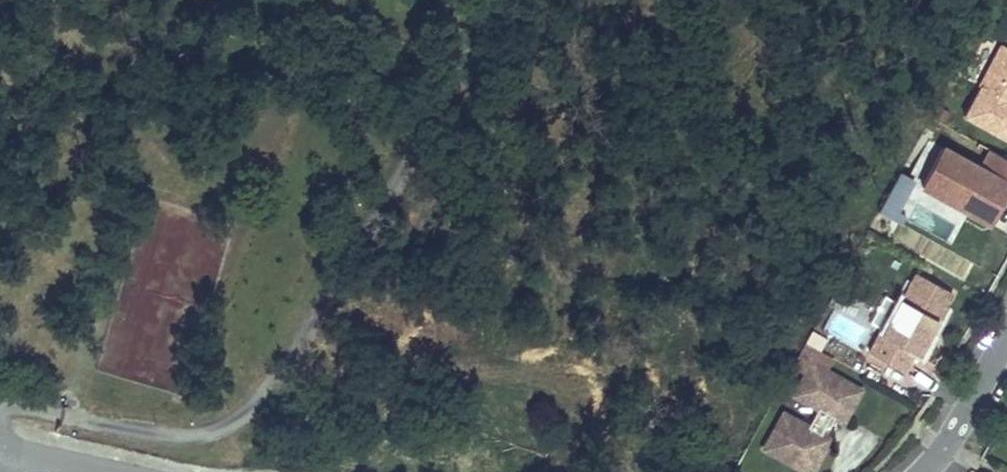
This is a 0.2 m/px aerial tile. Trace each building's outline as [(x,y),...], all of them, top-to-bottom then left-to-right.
[(1006,140),(1006,139),(1006,50),(1001,46),(979,86),(981,87),(964,117),(1006,140)] [(992,225),(1006,197),(1006,161),(990,152),(981,170),(942,149),(922,186),(992,225)] [(953,294),(918,274),(883,336),(880,334),(869,353),(903,372),(913,355),(917,357),(931,334),(925,331),(932,319),(937,322),(953,294)] [(812,363),(794,396),(818,409),(808,428),(784,414),(765,449),(807,471),(811,471),(830,439),(821,434),(826,426),(830,425),(834,418),(843,423),(860,390),(812,363)]
